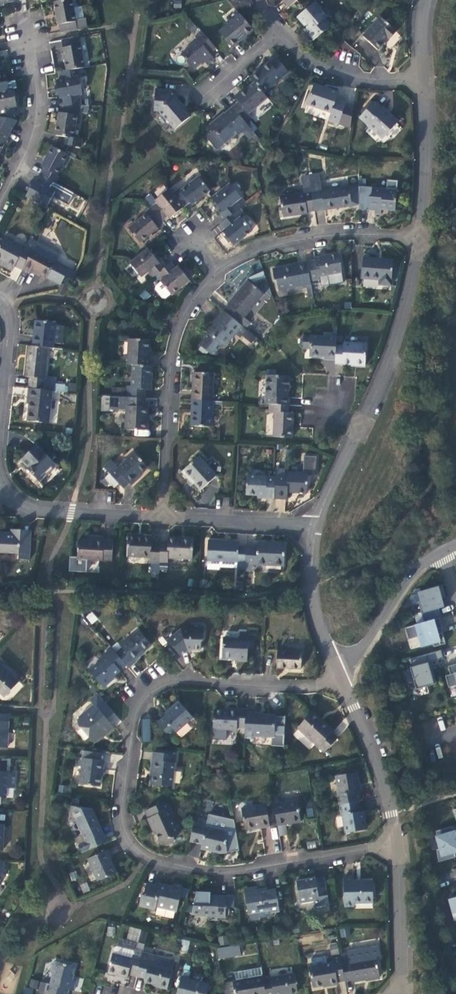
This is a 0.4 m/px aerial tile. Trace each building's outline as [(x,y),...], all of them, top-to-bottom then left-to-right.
[(87,27),(85,19),(76,20),(72,0),(60,0),(54,1),(55,12),(57,19),(59,33),(87,27)] [(316,2),(298,17),(308,30),(306,32),(313,40),(332,26),(326,19),(328,17),(316,2)] [(253,30),(239,14),(218,32),(232,48),(253,30)] [(380,17),(363,36),(377,49),(387,38),(389,41),(397,32),(380,17)] [(210,52),(215,48),(201,31),(195,36),(198,39),(181,54),(194,69),(204,61),(207,65),(215,58),(210,52)] [(78,36),(61,39),(63,53),(65,59),(66,70),(72,69),(85,67),(78,36)] [(269,61),(250,77),(254,83),(262,93),(281,78),(281,77),(282,78),(289,73),(277,58),(271,63),(269,61)] [(62,98),(63,105),(81,105),(80,95),(83,94),(79,77),(73,77),(72,69),(66,70),(60,72),(61,80),(56,81),(57,87),(58,93),(59,98),(62,98)] [(294,79),(289,73),(282,78),(281,77),(281,78),(286,85),(294,79)] [(7,81),(1,82),(0,83),(0,117),(13,119),(12,116),(15,115),(14,107),(17,106),(16,101),(14,94),(14,89),(8,90),(7,81)] [(239,101),(232,107),(246,122),(253,116),(250,113),(267,98),(262,93),(254,83),(236,98),(239,101)] [(353,114),(350,113),(343,110),(347,100),(337,97),(339,92),(314,84),(308,105),(331,112),(328,120),(339,123),(346,126),(351,127),(353,114)] [(170,90),(155,89),(154,111),(159,111),(175,130),(191,117),(185,110),(186,108),(170,90)] [(389,116),(374,102),(361,116),(368,122),(367,123),(384,138),(398,122),(390,115),(389,116)] [(81,105),(63,105),(62,112),(59,112),(58,118),(57,123),(55,136),(74,139),(76,115),(80,115),(81,105)] [(246,122),(232,107),(224,113),(226,115),(219,121),(217,119),(210,124),(224,143),(235,135),(236,136),(245,129),(247,132),(244,135),(248,140),(255,134),(246,122)] [(13,119),(0,117),(0,152),(5,143),(8,136),(14,125),(11,123),(13,119)] [(44,169),(41,175),(56,183),(59,177),(57,175),(69,154),(52,145),(41,166),(44,169)] [(309,176),(315,210),(325,209),(325,210),(352,205),(348,186),(322,190),(320,174),(309,176)] [(28,190),(26,196),(47,207),(55,191),(52,189),(56,183),(41,175),(37,182),(34,180),(32,184),(28,190)] [(172,194),(183,209),(189,203),(192,206),(196,201),(202,197),(210,190),(199,176),(181,191),(179,189),(172,194)] [(307,211),(315,210),(309,176),(301,177),(304,192),(280,196),(284,217),(307,213),(307,211)] [(229,184),(211,198),(215,202),(219,207),(223,211),(220,214),(225,220),(241,207),(247,203),(231,182),(229,184)] [(366,196),(366,197),(368,198),(367,210),(382,211),(382,209),(396,210),(397,190),(359,187),(359,195),(366,196)] [(170,218),(183,209),(172,194),(168,189),(155,200),(156,202),(150,207),(161,221),(167,216),(170,218)] [(366,196),(359,195),(359,210),(367,210),(368,198),(366,197),(366,196)] [(156,225),(161,221),(150,207),(145,211),(146,212),(129,228),(140,242),(149,235),(155,231),(158,227),(156,225)] [(225,220),(221,223),(225,228),(222,231),(226,235),(231,241),(234,246),(252,231),(241,216),(245,213),(241,207),(225,220)] [(23,268),(37,241),(30,238),(25,248),(3,237),(0,243),(0,260),(7,263),(5,267),(13,271),(16,265),(23,268)] [(23,268),(22,269),(30,273),(32,270),(61,285),(62,283),(65,277),(73,281),(78,272),(56,261),(60,253),(37,241),(23,268)] [(151,252),(148,248),(129,263),(141,277),(145,282),(153,277),(158,273),(166,266),(162,260),(160,262),(157,259),(151,252)] [(316,260),(307,262),(311,281),(320,279),(319,276),(342,271),(338,254),(315,259),(316,260)] [(393,260),(363,258),(362,278),(379,280),(379,284),(391,285),(393,260)] [(176,268),(172,262),(166,266),(158,273),(162,278),(160,281),(171,295),(190,280),(186,276),(182,270),(179,266),(176,268)] [(308,296),(313,295),(311,281),(307,262),(298,264),(298,265),(283,268),(272,270),(274,281),(277,282),(279,291),(287,289),(306,285),(308,296)] [(229,306),(224,311),(242,324),(245,328),(250,322),(244,318),(264,294),(248,281),(228,305),(229,306)] [(61,285),(58,291),(64,294),(68,286),(62,283),(61,285)] [(242,324),(224,311),(213,324),(215,325),(209,333),(199,344),(201,346),(199,349),(204,353),(206,353),(208,351),(210,349),(213,351),(216,352),(223,345),(224,345),(235,333),(242,324)] [(36,320),(33,345),(49,347),(53,348),(56,322),(36,320)] [(240,337),(241,335),(247,329),(245,328),(242,324),(235,333),(240,337)] [(250,342),(256,336),(247,329),(241,335),(250,342)] [(336,337),(332,336),(304,335),(300,339),(300,346),(303,349),(310,349),(309,355),(323,356),(324,359),(335,359),(336,346),(336,337)] [(129,338),(127,364),(132,364),(150,365),(150,356),(149,356),(150,339),(129,338)] [(335,359),(335,363),(356,363),(356,364),(365,365),(367,344),(343,342),(343,346),(336,346),(335,359)] [(30,376),(28,387),(52,390),(54,390),(55,379),(45,378),(49,347),(33,345),(29,345),(25,376),(30,376)] [(151,390),(153,365),(150,365),(132,364),(131,387),(118,387),(117,396),(145,397),(146,389),(151,390)] [(269,403),(289,404),(289,398),(287,397),(287,390),(289,390),(290,376),(275,376),(276,370),(267,370),(266,403),(269,403)] [(194,372),(192,399),(212,400),(214,373),(194,372)] [(52,390),(28,387),(27,397),(30,397),(27,421),(49,423),(52,390)] [(443,394),(449,415),(455,413),(455,390),(443,394)] [(145,406),(145,397),(117,396),(111,396),(111,408),(126,408),(125,428),(148,430),(149,420),(147,420),(148,406),(145,406)] [(212,400),(192,399),(191,425),(211,426),(212,400)] [(289,413),(289,404),(269,403),(269,412),(274,413),(273,437),(292,438),(294,413),(289,413)] [(57,464),(37,443),(22,458),(29,466),(30,465),(34,469),(32,472),(40,481),(57,464)] [(110,473),(105,477),(110,482),(113,485),(118,481),(123,487),(129,483),(131,484),(138,479),(137,477),(148,467),(135,452),(118,467),(112,460),(104,467),(108,471),(110,473)] [(303,455),(302,469),(316,470),(317,456),(303,455)] [(216,476),(199,456),(183,471),(190,480),(192,478),(201,489),(216,476)] [(275,476),(274,498),(288,499),(288,492),(307,493),(308,474),(285,472),(285,469),(276,469),(275,476)] [(265,497),(274,498),(275,476),(248,475),(247,494),(266,495),(265,497)] [(110,482),(105,477),(101,482),(105,487),(110,482)] [(285,511),(285,499),(275,499),(275,511),(285,511)] [(14,536),(31,537),(31,530),(11,529),(11,532),(14,532),(14,536)] [(31,537),(14,536),(14,532),(11,532),(0,531),(0,553),(19,554),(19,559),(30,560),(31,537)] [(95,540),(88,539),(78,539),(77,557),(77,559),(88,560),(112,560),(114,539),(104,539),(104,535),(95,535),(95,540)] [(151,572),(159,572),(159,561),(161,542),(152,542),(153,536),(129,535),(127,556),(150,557),(150,563),(152,563),(151,572)] [(168,541),(161,541),(161,542),(159,561),(168,562),(169,557),(193,559),(194,538),(168,537),(168,541)] [(246,568),(247,546),(239,545),(239,540),(208,539),(207,560),(220,560),(220,566),(246,568)] [(258,546),(247,546),(246,568),(245,570),(253,570),(253,564),(284,565),(285,542),(274,542),(274,543),(258,542),(258,546)] [(87,572),(88,560),(77,559),(77,557),(70,556),(69,571),(87,572)] [(441,584),(418,590),(421,601),(418,601),(424,620),(439,616),(441,615),(437,603),(442,602),(441,597),(444,595),(441,584)] [(85,616),(91,625),(98,620),(92,611),(85,616)] [(424,620),(405,626),(408,637),(417,635),(418,636),(421,645),(432,641),(433,644),(445,642),(442,631),(437,632),(436,627),(442,626),(439,616),(424,620)] [(170,629),(163,635),(181,655),(187,650),(187,647),(190,645),(192,648),(200,648),(201,640),(203,640),(204,631),(191,630),(189,628),(182,627),(174,634),(170,629)] [(126,664),(128,667),(135,662),(133,660),(140,655),(139,653),(151,644),(139,629),(120,645),(122,647),(116,652),(126,664)] [(239,638),(223,637),(222,658),(238,658),(238,659),(247,659),(248,636),(239,635),(239,638)] [(126,664),(116,652),(111,646),(105,652),(107,653),(100,659),(101,660),(90,670),(103,687),(113,679),(111,677),(126,664)] [(442,656),(440,648),(410,656),(412,665),(410,666),(416,687),(436,681),(432,666),(429,667),(428,661),(442,656)] [(302,651),(277,650),(277,667),(301,669),(302,651)] [(445,674),(448,685),(455,683),(455,662),(448,664),(450,672),(445,674)] [(0,663),(0,692),(5,697),(20,681),(0,663)] [(113,711),(106,701),(93,686),(90,688),(95,694),(90,698),(94,703),(79,715),(79,724),(94,743),(104,734),(106,735),(114,726),(106,717),(113,711)] [(171,710),(157,721),(165,730),(166,731),(174,732),(192,715),(179,701),(170,708),(171,710)] [(245,726),(246,708),(237,707),(237,709),(229,708),(229,710),(214,709),(213,728),(236,729),(237,726),(245,726)] [(255,709),(246,708),(245,726),(245,737),(253,737),(253,734),(274,736),(274,715),(255,714),(255,709)] [(322,723),(324,721),(313,710),(311,713),(322,723)] [(0,713),(0,747),(8,747),(9,713),(0,713)] [(334,730),(324,721),(322,723),(311,713),(298,727),(324,751),(338,737),(332,732),(334,730)] [(142,742),(151,741),(150,719),(141,719),(142,742)] [(165,730),(157,721),(154,725),(161,733),(165,730)] [(153,751),(152,760),(153,760),(151,784),(161,785),(161,784),(172,786),(176,754),(153,751)] [(104,760),(79,757),(78,766),(82,766),(80,783),(100,786),(101,769),(103,769),(104,760)] [(0,771),(0,797),(6,797),(7,787),(16,788),(16,772),(7,773),(7,771),(0,771)] [(339,804),(359,800),(358,791),(359,790),(356,772),(336,775),(339,794),(337,794),(339,804)] [(274,804),(278,824),(301,820),(297,800),(274,804)] [(361,810),(359,800),(339,804),(341,814),(343,814),(346,832),(366,829),(363,810),(361,810)] [(147,817),(151,826),(154,825),(156,831),(160,841),(163,839),(164,842),(168,843),(172,842),(175,838),(174,835),(179,833),(171,817),(173,816),(165,801),(145,810),(148,817),(147,817)] [(266,804),(241,808),(245,828),(258,826),(259,827),(270,825),(266,804)] [(82,852),(101,844),(98,836),(95,829),(100,826),(92,807),(70,805),(71,807),(69,819),(77,820),(86,841),(78,844),(82,852)] [(194,824),(190,840),(202,842),(201,846),(208,848),(210,850),(220,852),(227,851),(224,831),(194,824)] [(453,828),(452,824),(435,829),(440,846),(436,847),(438,859),(455,855),(454,849),(455,848),(455,827),(453,828)] [(108,849),(88,858),(97,880),(116,871),(110,858),(111,857),(108,849)] [(329,903),(325,881),(316,882),(316,877),(315,876),(297,880),(301,903),(315,900),(316,906),(329,903)] [(353,876),(344,876),(344,906),(354,905),(354,901),(373,901),(373,880),(353,880),(353,876)] [(177,910),(182,885),(174,883),(173,886),(159,883),(159,880),(156,880),(155,884),(147,882),(144,894),(142,894),(139,905),(156,908),(156,906),(177,910)] [(249,913),(258,911),(270,909),(270,911),(279,910),(276,889),(267,890),(267,889),(255,891),(255,887),(245,889),(249,913)] [(201,896),(196,896),(193,913),(208,914),(208,919),(218,919),(218,916),(226,916),(226,895),(219,895),(218,897),(210,896),(210,893),(201,892),(201,896)] [(448,897),(454,918),(455,918),(455,895),(448,897)] [(337,943),(329,944),(331,955),(338,954),(337,943)] [(233,953),(232,945),(217,948),(219,955),(233,953)] [(128,973),(137,975),(142,956),(133,954),(134,950),(117,946),(114,947),(108,973),(116,975),(116,974),(127,977),(128,973)] [(133,954),(142,956),(144,949),(135,946),(134,950),(133,954)] [(341,956),(345,980),(352,978),(353,981),(380,977),(376,955),(349,959),(348,951),(340,953),(341,956)] [(142,956),(137,975),(145,977),(145,980),(158,984),(157,986),(167,988),(172,969),(150,963),(151,958),(142,956)] [(337,981),(345,980),(341,956),(331,957),(332,962),(309,966),(313,987),(328,984),(329,986),(338,984),(337,981)] [(59,993),(67,993),(69,988),(73,990),(76,980),(72,979),(75,966),(57,961),(53,962),(51,971),(53,974),(50,983),(48,983),(46,991),(59,993)] [(208,983),(189,978),(190,971),(184,969),(177,993),(206,993),(208,983)] [(266,993),(283,993),(298,991),(295,973),(263,979),(266,993)] [(263,979),(262,975),(233,980),(235,993),(266,993),(263,979)]
